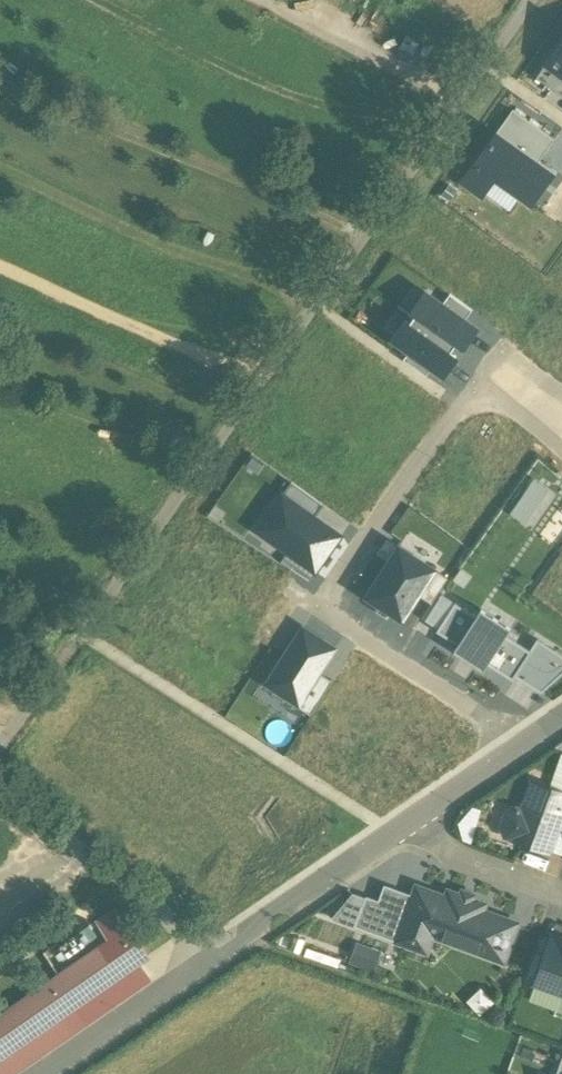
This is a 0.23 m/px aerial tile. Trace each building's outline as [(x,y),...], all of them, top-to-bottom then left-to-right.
[(561,75),(561,41),(546,63),(561,75)] [(546,63),(536,77),(561,96),(561,75),(546,63)] [(538,161),(554,139),(513,110),(497,132),(538,161)] [(538,161),(497,132),(462,182),(482,196),(494,179),(530,204),(553,171),(538,161)] [(434,365),(445,372),(456,356),(451,352),(458,342),(464,346),(475,329),(464,321),(441,305),(424,293),(413,310),(416,312),(409,323),(406,320),(394,337),(411,349),(434,365)] [(441,305),(464,321),(472,310),(449,294),(441,305)] [(434,365),(411,349),(403,359),(426,376),(434,365)] [(282,496),(315,518),(324,505),(290,482),(282,496)] [(315,518),(282,496),(260,528),(317,568),(340,536),(315,518)] [(390,562),(369,596),(402,617),(417,594),(434,568),(387,539),(377,554),(390,562)] [(434,568),(417,594),(431,603),(448,578),(434,568)] [(458,645),(476,616),(455,602),(437,631),(458,645)] [(458,645),(454,651),(483,669),(487,663),(506,634),(510,627),(481,609),(476,616),(458,645)] [(320,672),(335,648),(303,628),(267,684),(298,704),(299,704),(320,672)] [(530,650),(506,634),(487,663),(513,680),(515,676),(532,651),(530,650)] [(515,676),(541,692),(561,673),(561,655),(537,639),(530,650),(532,651),(515,676)] [(333,680),(320,672),(299,704),(298,704),(297,706),(311,715),(333,680)] [(532,781),(522,809),(517,808),(515,808),(507,812),(502,827),(506,835),(549,851),(559,826),(561,817),(561,792),(532,781)] [(547,874),(561,877),(561,856),(551,854),(547,874)] [(413,895),(384,885),(379,900),(366,896),(355,925),(396,940),(413,895)] [(485,903),(448,890),(446,897),(417,886),(413,895),(396,940),(427,951),(433,934),(504,960),(517,923),(482,910),(485,903)] [(90,923),(103,943),(127,926),(114,907),(90,923)] [(103,943),(90,923),(45,952),(59,973),(103,943)] [(127,926),(103,943),(59,973),(0,1014),(0,1073),(8,1073),(149,977),(139,963),(148,956),(127,926)] [(552,936),(535,983),(561,993),(561,940),(552,936)] [(377,952),(358,945),(352,961),(372,968),(377,952)]
